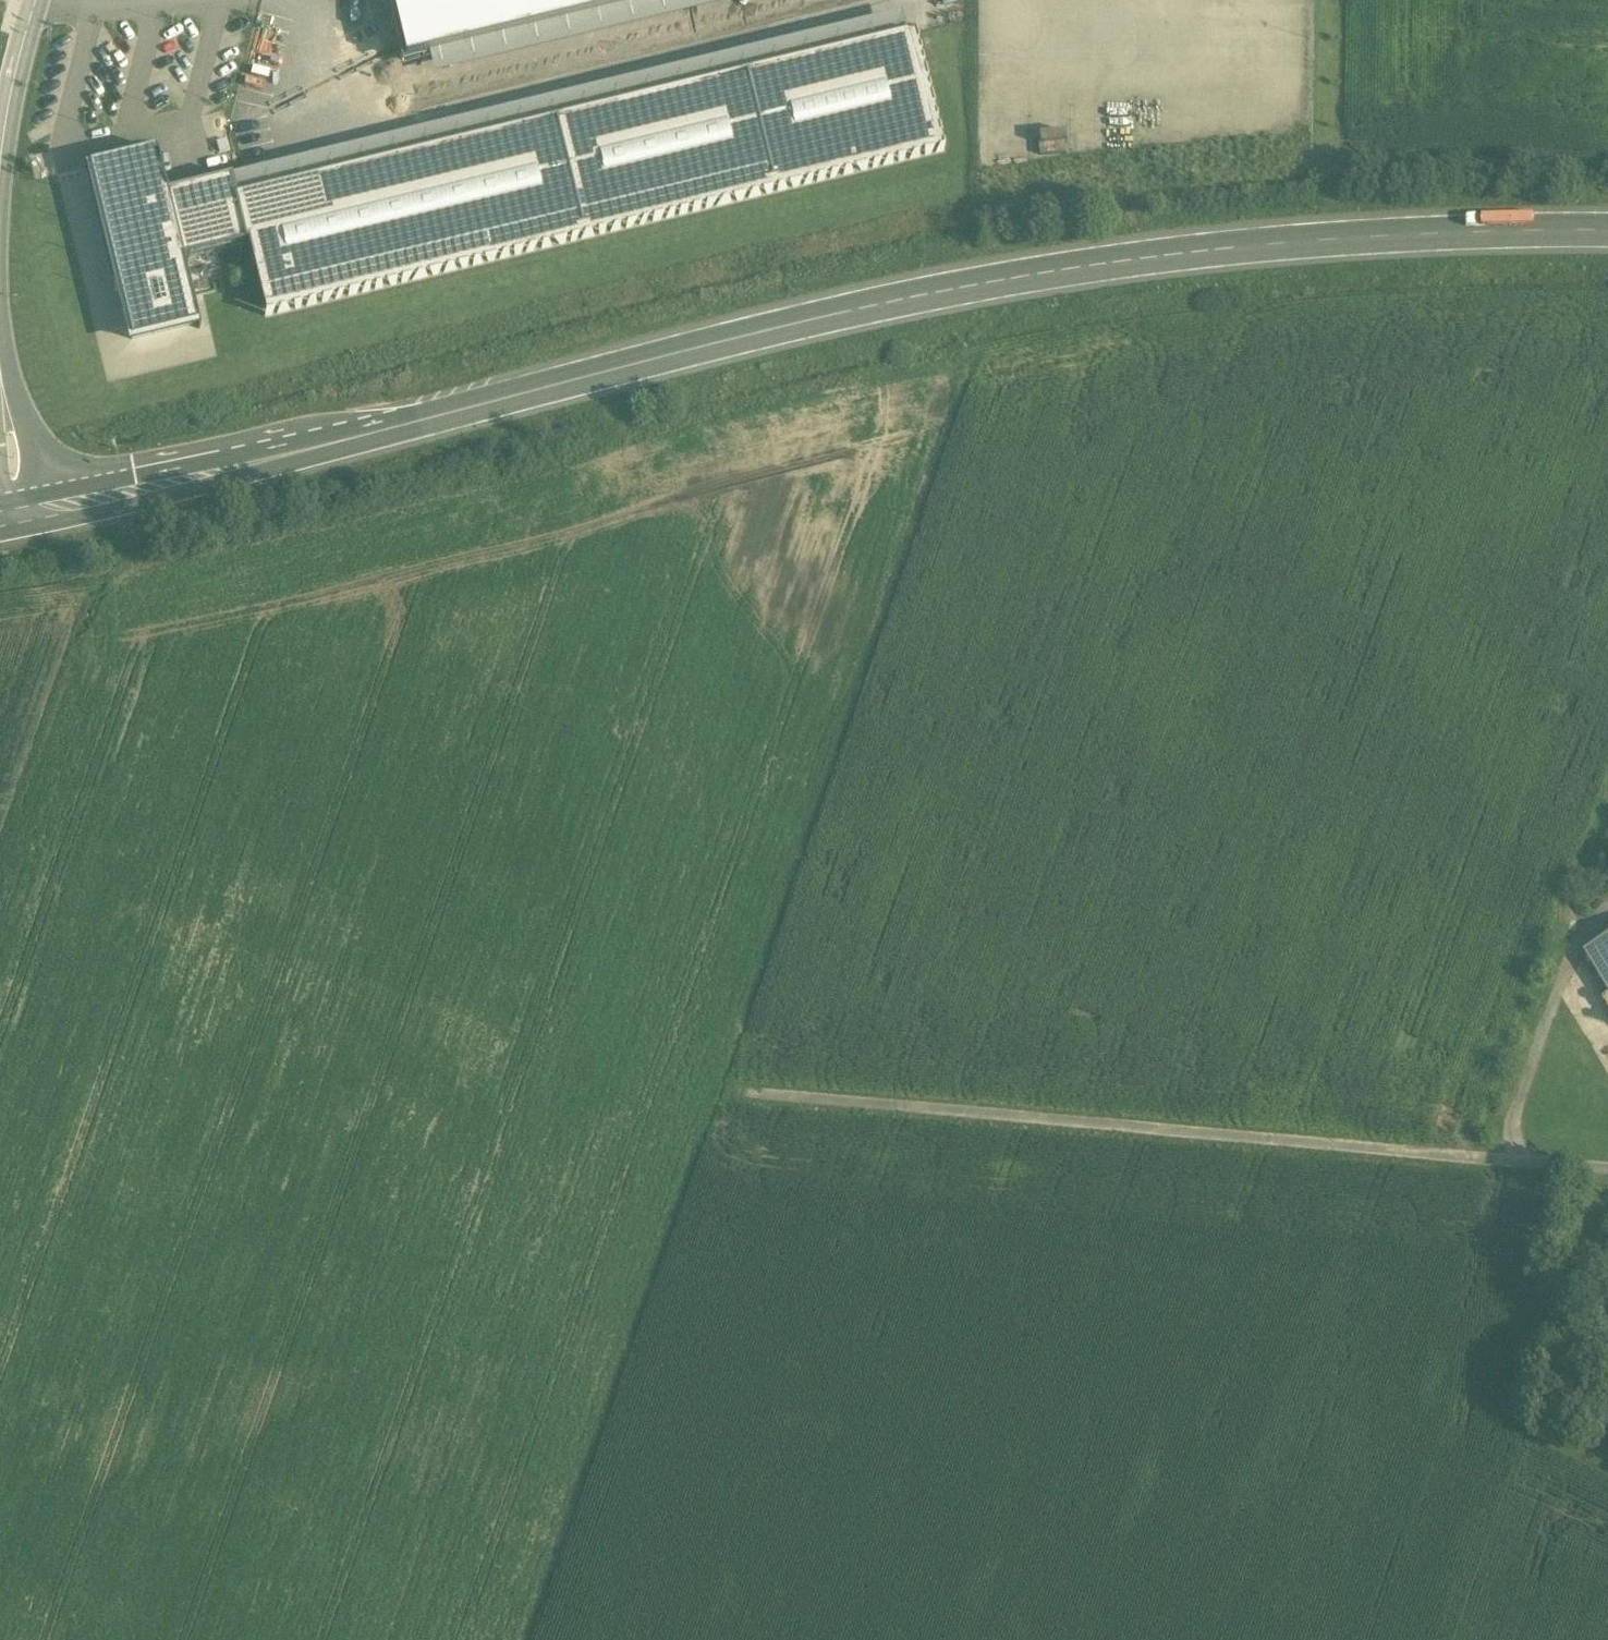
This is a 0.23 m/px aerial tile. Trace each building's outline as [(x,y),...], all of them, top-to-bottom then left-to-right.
[(403,62),(427,56),(656,0),(388,0),(403,62)] [(427,56),(433,78),(749,0),(656,0),(427,56)] [(269,316),(947,147),(918,33),(767,70),(236,203),(229,178),(168,193),(157,149),(89,166),(132,340),(202,323),(186,261),(251,245),(269,316)] [(1596,936),(1607,957),(1607,928),(1596,936)]
